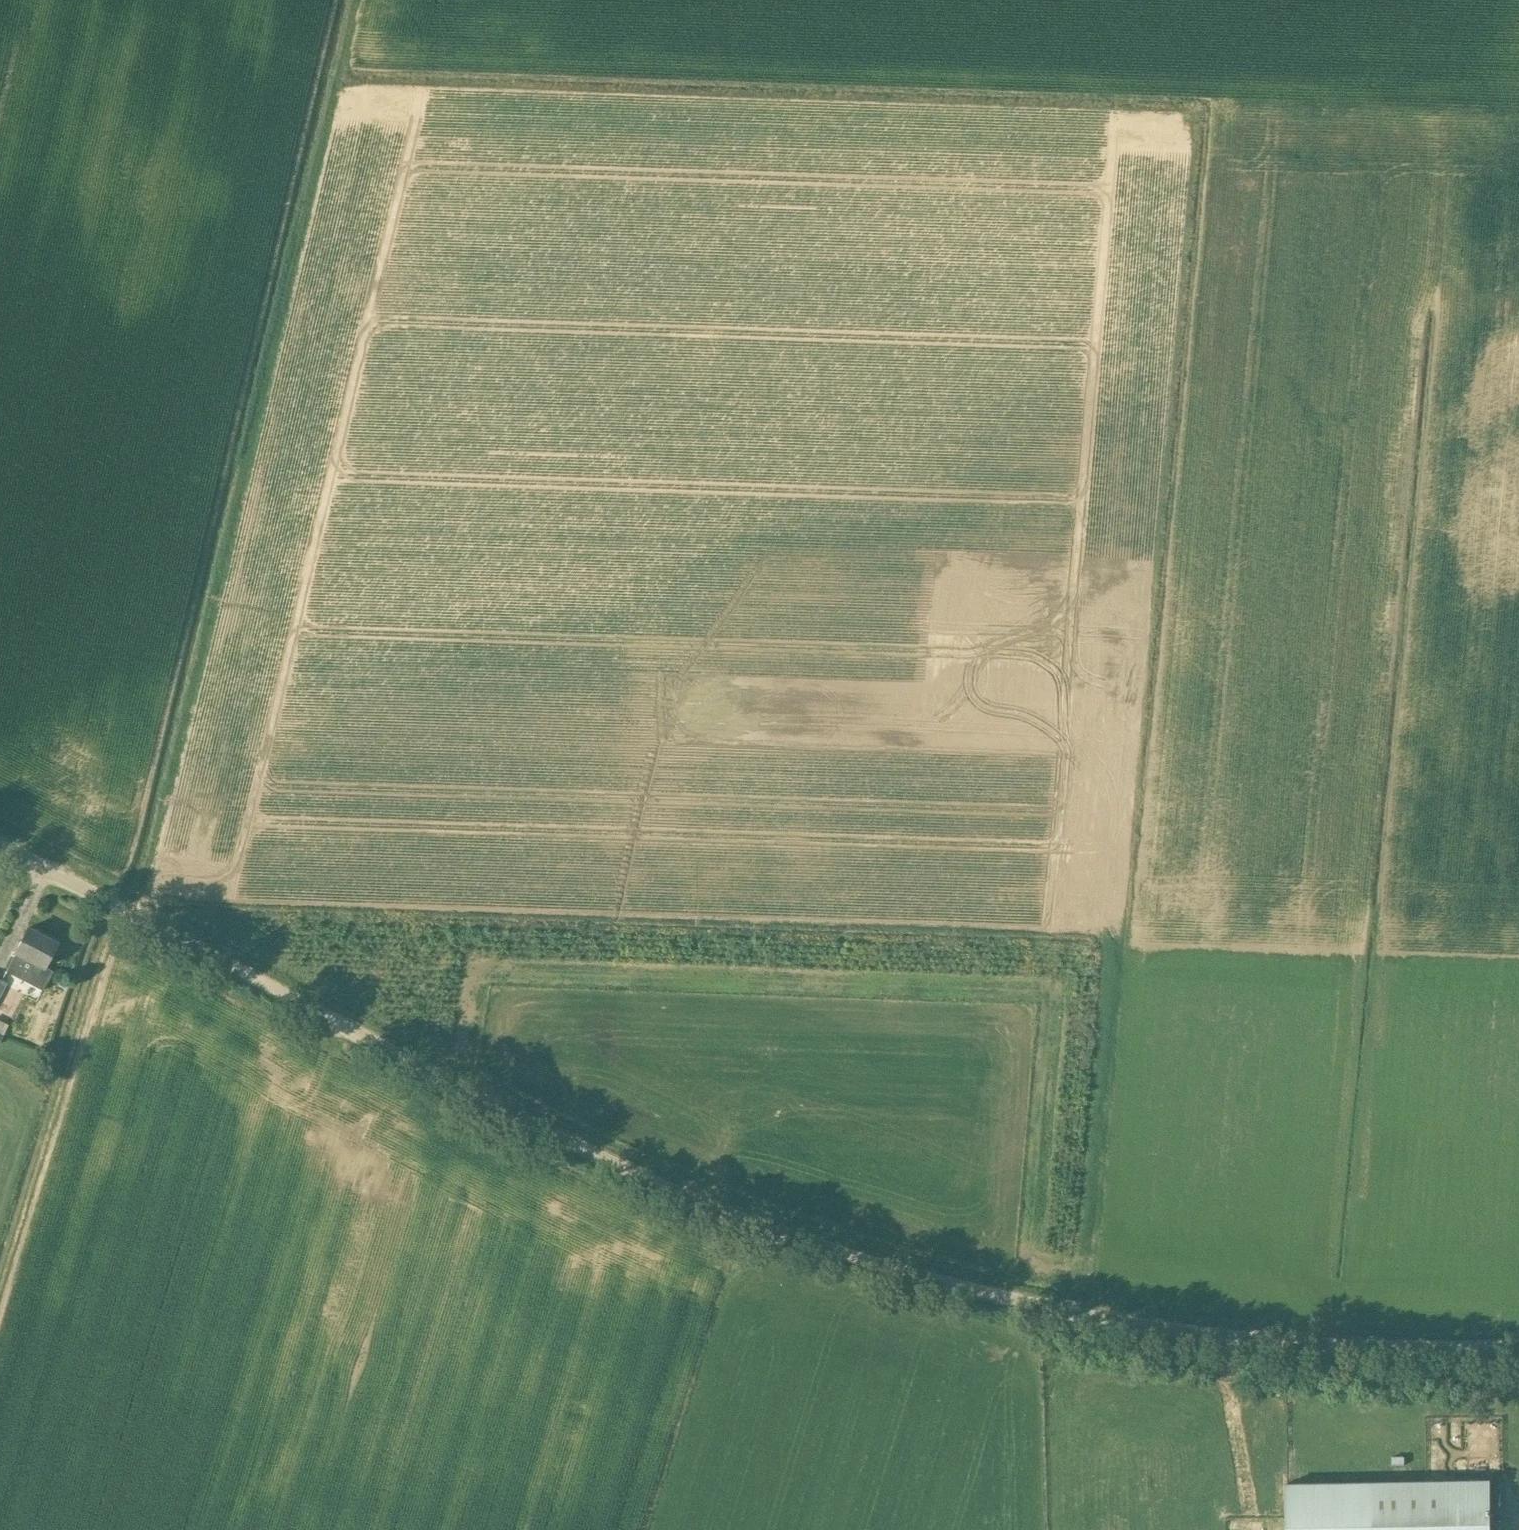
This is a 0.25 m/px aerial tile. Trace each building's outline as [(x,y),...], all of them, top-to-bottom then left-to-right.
[(15,952),(16,953),(6,971),(43,990),(54,970),(45,966),(58,943),(28,927),(15,952)] [(9,1024),(0,1020),(0,1043),(9,1024)] [(1288,1529),(1490,1529),(1489,1481),(1287,1484),(1288,1529)]
